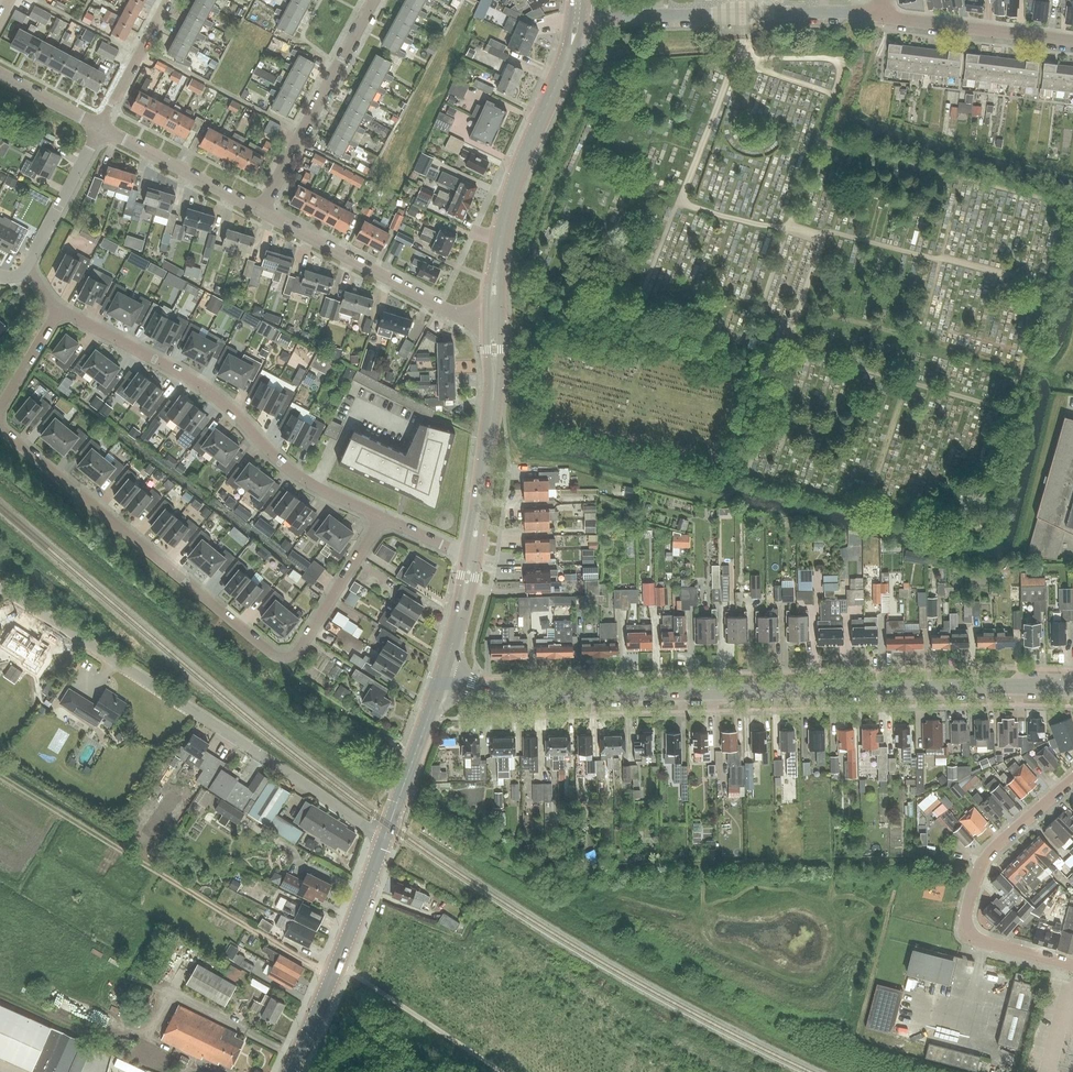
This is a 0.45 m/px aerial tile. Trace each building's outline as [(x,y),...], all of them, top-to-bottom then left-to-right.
[(128,4),(125,11),(137,17),(144,6),(133,0),(120,0),(128,4)] [(197,1),(212,9),(210,12),(219,15),(221,11),(213,6),(217,0),(197,0),(197,1)] [(290,3),(286,11),(284,14),(299,22),(306,9),(291,1),(292,0),(283,0),(290,3)] [(291,1),(306,9),(311,0),(292,0),(291,1)] [(403,5),(418,13),(417,17),(425,20),(428,15),(419,11),(424,3),(426,0),(406,0),(403,5)] [(549,1),(548,0),(525,0),(517,5),(519,9),(526,5),(525,3),(528,1),(533,10),(536,8),(549,1)] [(931,9),(943,7),(942,0),(929,0),(931,9)] [(945,7),(949,7),(950,11),(960,9),(959,6),(963,5),(962,0),(944,0),(945,7)] [(985,0),(969,0),(968,10),(984,12),(985,0)] [(1006,15),(1005,0),(992,0),(992,2),(995,2),(995,13),(997,14),(998,15),(1002,15),(1003,14),(1006,15)] [(1006,2),(1009,2),(1008,15),(1010,15),(1011,17),(1015,17),(1016,16),(1018,16),(1019,1),(1020,1),(1020,0),(1006,0),(1006,2)] [(1050,2),(1049,2),(1049,0),(1041,0),(1041,1),(1037,0),(1036,3),(1035,18),(1048,20),(1050,2)] [(1062,13),(1068,14),(1067,22),(1072,23),(1072,5),(1071,2),(1071,0),(1062,0),(1062,6),(1062,13)] [(206,20),(210,12),(212,9),(197,1),(189,14),(205,22),(203,25),(212,28),(213,26),(222,31),(224,29),(214,24),(206,20)] [(403,5),(396,18),(411,26),(410,29),(418,32),(420,28),(412,24),(417,17),(418,13),(403,5)] [(46,26),(49,21),(52,15),(35,7),(30,17),(46,26)] [(538,30),(520,21),(518,21),(521,14),(505,7),(503,14),(510,17),(504,30),(532,43),(538,30)] [(26,24),(30,12),(18,9),(14,20),(26,24)] [(277,9),(275,13),(283,17),(277,27),(292,35),(299,22),(284,14),(286,11),(277,9)] [(108,10),(103,19),(110,23),(112,19),(115,14),(108,10)] [(131,29),(137,17),(125,11),(119,22),(131,29)] [(87,13),(83,21),(90,25),(94,16),(87,13)] [(189,14),(182,27),(198,35),(196,38),(204,41),(207,36),(199,32),(203,25),(205,22),(189,14)] [(396,18),(389,31),(404,40),(402,43),(411,46),(413,42),(405,37),(410,29),(411,26),(396,18)] [(58,19),(51,32),(56,35),(63,22),(58,19)] [(125,41),(131,29),(119,22),(112,19),(110,23),(116,27),(112,34),(125,41)] [(24,52),(36,30),(37,28),(32,25),(27,33),(20,30),(12,46),(24,52)] [(182,27),(175,40),(191,49),(189,51),(197,55),(199,50),(192,46),(196,38),(198,35),(182,27)] [(45,43),(33,36),(36,30),(24,52),(36,59),(45,43)] [(526,56),(532,43),(504,30),(514,35),(508,48),(526,56)] [(398,50),(402,43),(404,40),(389,31),(382,45),(391,50),(389,54),(404,59),(406,55),(398,50)] [(67,32),(63,39),(68,42),(72,35),(67,32)] [(488,44),(503,51),(506,45),(491,38),(488,44)] [(78,39),(75,45),(80,48),(84,42),(78,39)] [(175,40),(168,54),(177,58),(175,62),(190,67),(193,63),(185,59),(189,51),(191,49),(175,40)] [(49,65),(57,49),(45,43),(36,59),(49,65)] [(101,48),(106,51),(109,46),(103,43),(101,48)] [(886,69),(885,76),(890,76),(891,70),(898,71),(899,71),(903,45),(891,43),(887,69),(886,69)] [(431,45),(427,52),(433,55),(436,48),(431,45)] [(911,72),(915,47),(903,45),(899,71),(898,71),(897,77),(909,79),(910,72),(911,72)] [(106,51),(116,56),(119,51),(109,46),(106,51)] [(491,46),(488,52),(506,61),(509,55),(491,46)] [(923,81),(924,74),(927,48),(915,47),(911,72),(910,72),(909,79),(923,81)] [(101,48),(98,53),(104,56),(106,51),(101,48)] [(470,48),(466,55),(473,58),(476,51),(470,48)] [(936,75),(939,50),(927,48),(924,74),(932,75),(931,82),(936,82),(937,75),(936,75)] [(61,72),(69,56),(57,49),(49,65),(61,72)] [(293,49),(291,54),(299,58),(295,65),(293,68),(308,76),(316,62),(307,58),(308,57),(293,49)] [(939,50),(936,75),(937,75),(944,76),(943,83),(948,84),(949,77),(948,77),(951,51),(950,51),(939,50)] [(113,62),(116,56),(106,51),(104,56),(113,62)] [(951,51),(948,77),(949,77),(956,78),(955,85),(960,85),(961,78),(960,78),(963,52),(951,51)] [(200,52),(197,57),(206,62),(209,57),(200,52)] [(977,80),(980,54),(968,53),(965,79),(964,78),(962,90),(976,92),(976,87),(975,87),(976,80),(977,80)] [(989,82),(992,56),(981,55),(981,54),(980,54),(977,80),(976,80),(975,87),(976,87),(980,88),(981,81),(988,82),(989,82)] [(376,55),(369,68),(385,76),(383,80),(391,83),(394,78),(386,74),(392,63),(376,55)] [(73,78),(82,62),(69,56),(61,72),(73,78)] [(993,82),(1001,83),(1004,58),(992,56),(989,82),(988,82),(987,88),(992,89),(993,82)] [(1004,58),(1001,83),(1010,84),(1009,91),(1013,92),(1014,92),(1015,85),(1013,85),(1017,59),(1004,58)] [(1017,59),(1013,85),(1015,85),(1022,86),(1021,93),(1026,93),(1027,87),(1025,86),(1029,60),(1028,60),(1028,61),(1017,59)] [(212,60),(209,66),(215,69),(218,64),(212,60)] [(1025,86),(1027,87),(1034,87),(1033,94),(1038,95),(1039,88),(1037,88),(1041,62),(1029,60),(1025,86)] [(86,85),(94,69),(82,62),(73,78),(86,85)] [(286,62),(284,66),(292,70),(288,78),(286,81),(302,89),(308,76),(293,68),(295,65),(286,62)] [(1041,88),(1040,95),(1045,96),(1046,89),(1053,90),(1055,90),(1058,64),(1046,62),(1043,88),(1041,88)] [(165,72),(167,68),(158,63),(155,68),(164,73),(165,72)] [(517,83),(524,70),(509,63),(503,76),(517,83)] [(1053,90),(1052,97),(1057,97),(1058,90),(1065,91),(1067,92),(1070,66),(1058,65),(1059,64),(1058,64),(1055,90),(1053,90)] [(256,69),(254,73),(274,84),(277,80),(278,77),(262,69),(261,69),(258,67),(257,66),(256,69)] [(1065,98),(1069,99),(1070,92),(1072,92),(1072,66),(1070,66),(1067,92),(1065,91),(1065,98)] [(165,72),(175,78),(178,73),(167,68),(165,72)] [(369,68),(362,82),(377,90),(376,93),(384,96),(385,94),(393,98),(396,92),(388,88),(387,91),(379,87),(383,80),(385,76),(369,68)] [(94,69),(86,85),(98,92),(107,76),(94,69)] [(174,81),(179,83),(183,76),(178,73),(175,78),(174,81)] [(278,77),(277,80),(285,84),(281,92),(279,94),(295,102),(302,89),(286,81),(288,78),(279,76),(278,77)] [(511,96),(517,83),(503,76),(497,89),(511,96)] [(142,115),(151,98),(146,95),(149,89),(148,89),(152,81),(147,79),(131,109),(142,115)] [(463,100),(469,85),(455,79),(448,93),(463,100)] [(201,85),(192,80),(188,88),(196,92),(201,85)] [(476,80),(473,86),(491,94),(494,88),(476,80)] [(362,82),(355,95),(371,103),(369,106),(377,109),(380,105),(372,101),(376,93),(377,90),(362,82)] [(201,95),(205,87),(201,85),(196,92),(201,95)] [(272,89),(270,93),(278,97),(272,108),(287,116),(295,102),(279,94),(281,92),(272,89)] [(245,90),(240,98),(245,100),(249,93),(245,90)] [(975,95),(967,94),(966,103),(973,104),(975,95)] [(355,95),(348,108),(364,116),(362,119),(370,122),(373,118),(365,113),(369,106),(371,103),(355,95)] [(451,96),(448,102),(453,105),(456,98),(451,96)] [(153,121),(162,104),(151,98),(142,115),(153,121)] [(164,127),(173,110),(168,107),(171,101),(165,98),(162,104),(153,121),(164,127)] [(232,110),(236,103),(232,100),(228,108),(232,110)] [(490,148),(508,110),(487,100),(483,108),(477,105),(472,116),(478,119),(469,138),(490,148)] [(236,103),(232,110),(237,113),(241,105),(236,103)] [(175,133),(184,116),(179,113),(181,108),(175,106),(173,110),(164,127),(175,133)] [(952,106),(950,119),(957,120),(959,111),(959,107),(952,106)] [(974,106),(973,114),(981,115),(982,107),(974,106)] [(450,107),(446,113),(453,117),(457,110),(450,107)] [(348,108),(342,121),(357,129),(355,132),(363,135),(366,131),(358,127),(362,119),(364,116),(348,108)] [(191,130),(198,134),(205,121),(197,117),(195,122),(190,119),(193,112),(187,109),(184,116),(175,133),(186,139),(191,130)] [(258,114),(254,112),(250,119),(254,122),(258,114)] [(447,134),(454,119),(440,112),(433,127),(447,134)] [(263,117),(258,114),(254,122),(259,124),(263,117)] [(274,138),(280,126),(270,121),(264,133),(274,138)] [(342,121),(334,134),(350,142),(348,145),(356,148),(359,144),(351,140),(355,132),(357,129),(342,121)] [(211,152),(220,134),(209,129),(200,146),(211,152)] [(222,157),(231,140),(220,134),(211,152),(222,157)] [(334,134),(327,148),(337,153),(335,156),(349,162),(352,157),(344,153),(348,145),(350,142),(334,134)] [(444,148),(458,155),(464,143),(450,136),(444,148)] [(36,157),(56,168),(62,157),(50,150),(53,144),(39,137),(36,143),(42,146),(36,157)] [(255,175),(264,158),(265,158),(271,146),(270,145),(273,141),(267,138),(265,142),(266,143),(263,150),(261,149),(258,155),(253,152),(244,169),(255,175)] [(7,156),(12,142),(4,139),(0,149),(0,153),(7,156)] [(233,163),(242,146),(231,140),(222,157),(233,163)] [(244,169),(253,152),(256,146),(250,143),(247,149),(242,146),(233,163),(244,169)] [(483,174),(489,162),(472,154),(471,154),(463,151),(460,156),(469,160),(466,166),(483,174)] [(434,158),(422,153),(414,171),(426,176),(434,158)] [(323,167),(327,160),(315,154),(312,161),(323,167)] [(370,154),(367,161),(373,163),(376,157),(370,154)] [(50,179),(56,168),(36,157),(33,163),(27,160),(21,172),(35,179),(38,173),(50,179)] [(334,174),(338,166),(334,164),(329,172),(334,174)] [(338,166),(334,174),(338,177),(342,168),(338,166)] [(116,193),(122,172),(108,168),(102,189),(116,193)] [(131,219),(136,201),(139,193),(132,190),(136,176),(122,172),(116,193),(130,197),(124,217),(131,219)] [(356,186),(360,178),(349,172),(345,180),(356,186)] [(297,173),(294,180),(299,183),(303,175),(297,173)] [(305,174),(302,180),(307,182),(311,175),(306,173),(305,174)] [(88,196),(85,202),(92,204),(94,198),(96,199),(103,180),(95,177),(95,178),(88,196)] [(360,178),(356,186),(361,188),(365,180),(360,178)] [(300,184),(290,203),(301,209),(310,192),(303,188),(307,182),(302,180),(300,184)] [(472,198),(477,188),(461,180),(458,187),(444,180),(442,185),(456,191),(472,198)] [(426,210),(434,193),(422,188),(414,205),(426,210)] [(31,189),(27,195),(32,198),(35,191),(31,189)] [(155,215),(162,193),(148,189),(144,203),(148,204),(146,213),(155,215)] [(472,198),(456,191),(454,197),(440,191),(437,196),(467,209),(472,198)] [(312,215),(321,198),(310,192),(301,209),(312,215)] [(156,215),(158,208),(171,212),(176,197),(162,193),(155,215),(156,215)] [(462,220),(467,209),(437,196),(433,205),(440,208),(442,207),(443,204),(449,207),(447,213),(462,220)] [(323,220),(332,204),(321,198),(312,215),(323,220)] [(144,203),(136,201),(131,219),(138,221),(144,203)] [(345,232),(354,215),(349,212),(353,204),(348,201),(343,210),(334,226),(345,232)] [(334,226),(343,210),(332,204),(323,220),(334,226)] [(411,205),(407,214),(415,217),(419,209),(411,205)] [(369,217),(372,210),(367,208),(364,214),(369,217)] [(194,237),(197,228),(201,214),(188,210),(183,224),(187,225),(185,234),(194,237)] [(177,215),(170,213),(164,233),(171,235),(177,215)] [(211,232),(215,218),(201,214),(197,228),(211,232)] [(397,231),(400,224),(403,217),(396,214),(390,228),(397,231)] [(12,221),(4,217),(3,219),(0,217),(0,243),(12,221)] [(368,245),(380,223),(374,220),(371,225),(364,222),(356,238),(368,245)] [(28,230),(12,221),(0,243),(0,249),(9,253),(15,242),(20,245),(28,230)] [(185,226),(175,223),(171,237),(181,240),(185,226)] [(381,251),(390,235),(383,232),(386,227),(380,223),(368,245),(381,251)] [(451,247),(456,236),(441,229),(439,234),(425,228),(422,234),(451,247)] [(236,249),(241,234),(227,230),(223,245),(236,249)] [(407,236),(399,232),(395,239),(403,243),(407,236)] [(217,237),(209,234),(206,246),(214,248),(217,237)] [(248,259),(250,253),(255,238),(241,234),(236,249),(235,255),(241,257),(248,259)] [(446,257),(451,247),(422,234),(420,239),(434,245),(431,250),(446,257)] [(127,236),(124,245),(130,247),(133,237),(127,236)] [(415,241),(407,236),(403,243),(412,247),(415,241)] [(396,241),(390,253),(398,257),(404,245),(396,241)] [(216,243),(214,250),(221,252),(223,245),(216,243)] [(274,274),(280,255),(266,251),(262,266),(260,266),(260,267),(255,265),(255,262),(250,279),(251,279),(249,285),(258,288),(263,270),(274,274)] [(75,259),(67,255),(56,275),(70,282),(76,271),(83,275),(91,260),(79,253),(75,259)] [(280,255),(274,274),(275,274),(273,281),(280,283),(283,272),(289,274),(294,259),(280,255)] [(423,262),(415,258),(414,258),(412,264),(420,268),(417,275),(435,283),(441,270),(423,262)] [(167,260),(165,266),(180,272),(182,266),(167,260)] [(250,279),(255,262),(248,260),(243,277),(250,279)] [(151,263),(147,270),(153,273),(157,266),(151,263)] [(191,277),(198,279),(201,269),(194,267),(191,277)] [(80,298),(79,300),(85,303),(86,301),(93,305),(99,293),(105,296),(114,279),(103,273),(94,268),(90,277),(79,297),(80,298)] [(305,271),(301,283),(296,281),(292,292),(312,298),(315,289),(319,275),(305,271)] [(169,272),(164,281),(170,284),(174,275),(169,272)] [(333,287),(334,282),(333,282),(333,280),(319,275),(315,289),(329,294),(332,286),(333,287)] [(289,277),(284,294),(291,296),(296,279),(289,277)] [(120,319),(131,299),(124,295),(127,289),(116,284),(108,298),(114,301),(108,313),(120,319)] [(352,318),(359,296),(345,292),(342,303),(335,301),(329,320),(337,322),(339,314),(352,318)] [(213,295),(205,309),(216,315),(223,301),(213,295)] [(359,296),(352,318),(352,319),(359,321),(361,313),(368,315),(373,301),(359,296)] [(131,299),(120,319),(132,326),(138,314),(144,317),(151,302),(141,297),(138,303),(131,299)] [(329,320),(335,301),(326,298),(320,317),(329,320)] [(225,301),(220,310),(233,317),(238,307),(225,301)] [(151,321),(145,333),(157,339),(168,319),(161,315),(164,309),(162,308),(153,303),(146,318),(151,321)] [(161,315),(168,319),(168,318),(173,310),(164,305),(162,308),(164,309),(161,315)] [(255,306),(252,314),(261,317),(264,308),(255,306)] [(245,312),(241,320),(246,323),(250,315),(249,314),(245,312)] [(393,331),(397,316),(384,312),(379,326),(393,331)] [(168,319),(157,339),(170,345),(176,334),(181,337),(189,322),(179,316),(175,322),(168,318),(168,319)] [(411,328),(413,323),(411,323),(412,321),(397,316),(393,331),(407,335),(410,328),(411,328)] [(374,320),(366,317),(362,331),(370,334),(374,320)] [(8,328),(0,321),(0,338),(8,328)] [(189,341),(183,352),(195,358),(206,338),(205,338),(199,334),(202,329),(191,323),(183,338),(189,341)] [(379,326),(377,334),(391,338),(393,331),(379,326)] [(307,341),(310,334),(303,330),(300,338),(307,341)] [(206,338),(195,358),(207,365),(213,353),(219,356),(227,342),(216,336),(209,332),(206,338)] [(428,332),(425,336),(436,342),(438,338),(428,332)] [(67,334),(53,353),(60,359),(56,364),(66,371),(76,358),(71,354),(79,344),(67,334)] [(288,337),(284,344),(289,346),(293,339),(288,337)] [(407,360),(415,344),(406,339),(398,355),(407,360)] [(438,357),(453,357),(453,355),(456,355),(455,350),(453,350),(453,343),(438,343),(438,357)] [(225,363),(219,374),(231,381),(242,360),(235,357),(238,351),(227,345),(219,360),(225,363)] [(325,371),(332,358),(310,346),(306,354),(316,359),(313,365),(325,371)] [(262,348),(259,355),(265,358),(269,352),(262,348)] [(335,348),(333,357),(340,358),(342,350),(335,348)] [(367,348),(365,366),(375,367),(377,349),(367,348)] [(83,356),(73,370),(83,377),(87,372),(94,377),(108,359),(96,350),(89,360),(83,356)] [(283,351),(280,359),(287,362),(290,355),(283,351)] [(242,360),(231,381),(243,388),(249,376),(254,379),(262,364),(251,359),(244,355),(242,360)] [(439,371),(454,371),(454,369),(456,369),(456,364),(454,364),(453,357),(438,357),(439,371)] [(108,359),(94,377),(102,383),(98,388),(108,396),(118,383),(113,379),(121,368),(108,359)] [(547,375),(549,366),(534,362),(531,372),(547,375)] [(357,370),(354,377),(425,413),(433,417),(433,416),(436,410),(357,370)] [(391,382),(394,373),(388,371),(385,380),(391,382)] [(439,385),(454,385),(454,383),(456,383),(456,378),(454,378),(454,371),(439,371),(439,385)] [(126,379),(116,392),(125,400),(129,394),(137,400),(151,381),(139,372),(131,383),(126,379)] [(309,372),(305,379),(313,383),(316,376),(309,372)] [(260,373),(252,388),(258,391),(252,402),(264,409),(275,388),(278,383),(260,373)] [(68,396),(72,391),(68,388),(73,382),(66,377),(58,388),(68,396)] [(151,381),(137,400),(144,406),(141,411),(150,418),(160,405),(155,401),(163,391),(151,381)] [(430,385),(431,389),(431,392),(440,392),(440,400),(455,399),(455,397),(457,397),(456,392),(455,392),(454,385),(439,385),(430,385)] [(275,388),(264,409),(276,415),(282,404),(288,407),(295,392),(285,387),(282,392),(275,388)] [(133,405),(137,400),(129,394),(125,400),(133,405)] [(168,402),(158,415),(168,423),(170,420),(178,425),(193,404),(181,395),(173,406),(168,402)] [(96,396),(90,404),(97,410),(104,401),(96,396)] [(38,403),(30,397),(16,415),(27,425),(36,415),(41,419),(51,406),(42,398),(38,403)] [(106,403),(99,412),(106,417),(113,409),(106,403)] [(193,404),(178,425),(185,431),(177,441),(187,449),(203,428),(197,424),(205,413),(193,404)] [(290,406),(283,421),(288,424),(282,435),(294,442),(305,421),(298,418),(301,412),(290,406)] [(50,426),(41,436),(53,445),(68,428),(60,422),(65,417),(55,409),(45,421),(50,426)] [(162,423),(156,418),(147,430),(151,433),(154,429),(156,430),(162,423)] [(305,421),(294,442),(306,448),(312,437),(318,440),(326,425),(315,419),(312,425),(305,421)] [(1027,556),(1057,559),(1057,558),(1065,530),(1072,535),(1072,424),(1064,419),(1036,516),(1038,517),(1027,556)] [(337,440),(343,426),(331,420),(324,434),(337,440)] [(436,508),(455,433),(420,423),(406,454),(355,431),(339,463),(436,508)] [(134,427),(128,434),(136,440),(141,432),(134,427)] [(68,428),(53,445),(65,455),(73,445),(78,449),(89,436),(79,428),(75,433),(68,428)] [(203,435),(193,448),(203,456),(207,450),(214,456),(228,437),(216,428),(208,439),(203,435)] [(228,437),(214,456),(222,461),(218,467),(227,474),(238,461),(232,457),(240,447),(228,437)] [(86,456),(78,466),(90,476),(104,458),(97,452),(101,447),(92,439),(81,452),(86,456)] [(104,458),(90,476),(101,485),(110,475),(115,479),(125,466),(116,459),(111,464),(104,458)] [(174,458),(169,465),(174,469),(175,467),(179,462),(174,458)] [(248,490),(262,472),(249,462),(242,473),(236,469),(226,482),(236,489),(240,484),(248,490)] [(180,463),(176,469),(182,474),(186,468),(180,463)] [(149,464),(145,469),(151,474),(155,469),(149,464)] [(123,486),(115,496),(126,506),(141,488),(134,482),(138,477),(129,469),(118,482),(123,486)] [(154,476),(159,480),(164,475),(158,470),(154,476)] [(262,472),(248,490),(255,495),(251,501),(256,504),(254,506),(259,510),(271,495),(266,491),(274,481),(262,472)] [(556,483),(559,482),(559,472),(539,472),(539,479),(524,479),(524,490),(549,489),(555,489),(556,489),(556,483)] [(141,488),(126,506),(138,516),(146,505),(151,510),(162,497),(152,489),(148,494),(141,488)] [(549,489),(555,489),(549,489),(524,490),(524,501),(555,500),(554,497),(549,498),(549,489)] [(275,498),(265,511),(275,518),(279,513),(286,519),(300,500),(288,491),(280,502),(275,498)] [(160,517),(151,527),(163,536),(178,519),(171,513),(175,508),(165,500),(155,512),(160,517)] [(300,500),(286,519),(294,524),(290,529),(299,537),(309,524),(304,520),(312,509),(300,500)] [(239,504),(234,511),(248,522),(254,515),(239,504)] [(626,505),(625,516),(634,517),(635,506),(626,505)] [(525,520),(550,520),(549,512),(555,511),(555,509),(525,510),(525,520)] [(317,521),(307,534),(317,542),(321,536),(328,542),(342,524),(330,515),(322,525),(317,521)] [(178,519),(163,536),(175,546),(183,536),(188,540),(199,527),(189,519),(185,524),(178,519)] [(680,519),(677,529),(686,531),(689,521),(680,519)] [(525,531),(555,531),(555,528),(550,528),(550,520),(525,520),(525,531)] [(596,520),(585,520),(585,533),(596,533),(596,520)] [(258,531),(262,526),(257,522),(253,527),(258,531)] [(340,559),(348,548),(344,545),(354,533),(352,531),(342,524),(328,542),(335,547),(331,553),(340,559)] [(197,547),(188,557),(200,567),(214,549),(207,543),(212,538),(202,530),(191,543),(197,547)] [(673,531),(672,544),(689,545),(689,535),(683,535),(683,533),(673,531)] [(243,534),(238,541),(245,547),(251,540),(243,534)] [(814,538),(814,550),(823,550),(823,538),(814,538)] [(286,539),(280,546),(288,552),(293,544),(286,539)] [(556,550),(555,542),(555,539),(525,540),(526,551),(556,550)] [(262,546),(261,548),(268,553),(264,559),(265,560),(271,553),(262,546)] [(846,547),(840,549),(842,557),(848,556),(846,547)] [(214,549),(200,567),(212,576),(220,566),(225,570),(235,557),(226,550),(222,555),(214,549)] [(556,550),(526,551),(526,562),(556,561),(556,559),(550,559),(550,551),(556,551),(556,550)] [(306,571),(310,565),(291,551),(287,557),(306,571)] [(416,556),(408,570),(403,566),(396,576),(409,584),(412,579),(425,587),(436,569),(416,556)] [(233,577),(225,587),(236,597),(251,579),(244,573),(248,568),(239,560),(228,573),(233,577)] [(310,566),(321,574),(325,569),(314,560),(310,566)] [(283,564),(278,570),(284,574),(288,568),(283,564)] [(585,566),(583,566),(583,573),(584,579),(585,579),(597,579),(597,565),(585,566)] [(720,565),(713,565),(713,601),(721,601),(720,565)] [(317,580),(321,574),(310,566),(306,572),(317,580)] [(812,569),(798,570),(798,591),(812,590),(812,575),(813,575),(813,571),(812,571),(812,569)] [(526,582),(551,581),(551,573),(556,573),(556,570),(526,571),(526,582)] [(306,572),(302,577),(313,585),(317,580),(306,572)] [(721,602),(731,602),(730,575),(722,575),(722,586),(721,586),(721,602)] [(752,599),(761,598),(761,575),(751,575),(752,599)] [(825,590),(834,590),(838,590),(838,575),(825,575),(825,590)] [(251,579),(236,597),(248,607),(256,596),(262,601),(272,588),(263,580),(258,585),(251,579)] [(864,590),(864,579),(852,579),(852,590),(864,590)] [(358,592),(364,583),(358,580),(346,599),(357,606),(364,596),(358,592)] [(551,592),(562,592),(562,586),(551,586),(551,581),(526,582),(526,593),(551,592)] [(655,605),(655,586),(655,583),(643,583),(644,605),(655,605)] [(881,583),(873,583),(874,604),(881,604),(881,592),(881,583)] [(359,592),(365,595),(369,588),(364,585),(359,592)] [(417,620),(418,620),(422,613),(420,612),(423,606),(412,599),(416,594),(402,585),(395,595),(401,599),(396,607),(415,619),(417,620)] [(949,594),(949,585),(942,585),(941,593),(949,594)] [(1041,631),(1041,621),(1041,612),(1046,611),(1045,585),(1021,586),(1021,601),(1034,601),(1034,615),(1032,615),(1032,620),(1031,620),(1032,624),(1024,624),(1025,645),(1026,645),(1028,646),(1030,646),(1032,645),(1039,645),(1039,631),(1041,631)] [(690,609),(690,605),(690,587),(682,587),(682,609),(690,609)] [(690,587),(690,605),(698,605),(698,587),(690,587)] [(782,587),(783,601),(783,603),(794,602),(794,587),(782,587)] [(629,603),(635,603),(635,594),(639,594),(639,589),(621,590),(622,608),(622,610),(629,610),(629,603)] [(656,608),(664,607),(663,589),(655,589),(656,608)] [(1063,610),(1063,622),(1051,622),(1051,644),(1052,644),(1054,646),(1058,646),(1060,644),(1066,643),(1066,629),(1068,629),(1067,622),(1070,622),(1070,610),(1072,610),(1072,589),(1059,589),(1059,610),(1063,610)] [(834,599),(834,590),(825,590),(825,599),(830,599),(834,599)] [(854,599),(864,598),(863,590),(847,590),(847,605),(854,605),(854,599)] [(270,608),(262,618),(273,627),(288,609),(281,604),(285,599),(275,591),(265,603),(270,608)] [(926,592),(917,592),(918,605),(927,605),(926,592)] [(605,595),(589,596),(589,604),(605,604),(605,595)] [(589,596),(577,596),(577,609),(589,609),(589,604),(589,596)] [(519,615),(531,615),(531,597),(519,598),(519,615)] [(549,605),(554,605),(553,597),(531,597),(531,615),(531,611),(549,611),(549,605)] [(937,617),(937,597),(928,597),(928,617),(937,617)] [(830,599),(825,599),(825,602),(821,602),(821,620),(818,621),(818,645),(831,645),(830,599)] [(847,613),(846,599),(834,599),(830,599),(831,645),(843,645),(843,620),(841,620),(840,613),(847,613)] [(413,627),(417,620),(415,619),(396,607),(385,625),(393,630),(396,625),(407,632),(411,626),(413,627)] [(288,609),(273,627),(285,637),(304,614),(299,610),(295,615),(288,609)] [(717,642),(717,609),(712,609),(712,618),(700,618),(700,616),(700,613),(695,613),(696,643),(717,642)] [(768,641),(779,641),(778,609),(772,609),(772,611),(767,611),(767,616),(768,641)] [(737,642),(748,642),(747,611),(745,611),(745,617),(736,617),(737,642)] [(768,641),(767,616),(759,617),(759,611),(756,611),(757,641),(768,641)] [(798,640),(798,616),(789,616),(789,611),(787,611),(787,641),(798,640)] [(798,640),(809,640),(809,611),(803,612),(804,616),(798,616),(798,640)] [(737,642),(736,617),(728,617),(728,612),(725,612),(726,642),(737,642)] [(955,613),(950,614),(950,627),(955,627),(958,627),(957,613),(955,613)] [(674,649),(673,616),(673,615),(663,616),(663,624),(661,624),(661,649),(674,649)] [(673,615),(673,616),(674,649),(687,648),(686,615),(673,615)] [(865,644),(878,644),(877,627),(877,617),(864,617),(864,619),(865,644)] [(852,645),(865,644),(864,619),(852,620),(852,645)] [(342,627),(342,628),(352,635),(357,627),(357,626),(348,620),(347,620),(342,627)] [(555,657),(573,656),(572,620),(554,621),(555,639),(555,657)] [(905,649),(905,631),(904,621),(886,621),(887,649),(905,649)] [(600,638),(600,656),(619,656),(618,643),(617,637),(617,635),(617,623),(600,623),(600,638)] [(640,649),(653,649),(652,624),(639,625),(640,649)] [(627,650),(640,649),(639,625),(627,625),(627,650)] [(491,658),(510,658),(509,639),(508,627),(502,627),(503,639),(491,640),(491,658)] [(510,658),(528,657),(527,639),(520,639),(520,636),(514,636),(514,627),(508,627),(509,639),(510,658)] [(996,647),(1014,647),(1014,634),(1007,634),(1007,631),(1005,631),(1005,628),(995,629),(996,647)] [(402,667),(406,660),(404,658),(408,653),(397,646),(401,640),(384,629),(377,640),(386,645),(381,653),(402,667)] [(968,635),(968,629),(950,630),(950,648),(968,648),(968,635)] [(977,647),(996,647),(995,629),(986,629),(986,631),(981,631),(981,634),(977,634),(977,647)] [(905,631),(905,649),(923,649),(923,636),(920,636),(920,630),(905,631)] [(932,648),(950,648),(950,630),(940,630),(940,632),(938,632),(938,635),(931,635),(932,648)] [(17,632),(6,650),(29,665),(24,672),(42,683),(50,669),(43,664),(50,653),(17,632)] [(582,656),(600,656),(600,638),(582,638),(582,644),(582,656)] [(537,657),(555,657),(555,639),(536,639),(537,657)] [(354,653),(350,660),(362,668),(369,657),(366,655),(363,659),(354,653)] [(402,667),(381,653),(376,661),(370,657),(363,668),(377,677),(381,671),(392,678),(395,672),(397,674),(402,667)] [(384,686),(356,669),(352,676),(365,685),(362,690),(368,693),(363,701),(374,709),(371,714),(379,719),(383,713),(385,714),(389,708),(387,707),(391,701),(380,694),(384,686)] [(47,685),(43,691),(49,696),(54,690),(47,685)] [(340,685),(333,695),(343,702),(351,692),(340,685)] [(83,697),(73,712),(97,726),(103,716),(114,723),(127,703),(106,690),(95,707),(82,699),(83,697)] [(42,706),(38,712),(44,716),(48,710),(42,706)] [(1072,747),(1072,723),(1071,718),(1050,726),(1056,742),(1050,744),(1050,745),(1050,746),(1056,752),(1057,753),(1060,752),(1072,747)] [(999,747),(1019,747),(1019,748),(1021,748),(1021,753),(1026,751),(1026,736),(1018,736),(1018,722),(1014,722),(1014,719),(1003,719),(1003,722),(998,722),(999,747)] [(1028,722),(1028,741),(1028,742),(1027,742),(1027,748),(1032,748),(1032,741),(1045,740),(1044,722),(1041,722),(1041,719),(1032,719),(1032,722),(1028,722)] [(947,747),(943,747),(942,723),(938,723),(938,720),(927,721),(927,723),(923,723),(923,748),(926,748),(926,755),(935,755),(935,758),(947,758),(947,747)] [(970,757),(970,754),(970,742),(968,742),(967,723),(964,723),(964,720),(954,720),(954,723),(951,723),(952,743),(962,742),(963,757),(970,757)] [(988,749),(995,749),(994,733),(989,733),(989,720),(975,720),(975,735),(971,735),(971,745),(977,745),(977,746),(988,746),(988,749)] [(911,747),(911,737),(910,737),(910,728),(895,728),(896,747),(903,747),(904,762),(911,762),(911,768),(916,768),(916,758),(911,758),(911,747)] [(848,748),(849,761),(856,761),(855,748),(854,748),(854,729),(838,730),(838,749),(848,748)] [(877,755),(877,765),(878,769),(879,769),(879,781),(887,781),(887,774),(888,774),(887,747),(878,747),(878,741),(883,741),(883,734),(878,734),(878,729),(863,729),(863,748),(872,748),(872,755),(877,755)] [(798,776),(797,762),(797,741),(795,741),(794,730),(780,731),(781,751),(790,750),(790,757),(788,759),(788,777),(798,776)] [(817,765),(826,765),(825,730),(809,730),(809,750),(817,750),(817,765)] [(762,765),(769,765),(768,741),(766,741),(766,731),(752,732),(752,751),(762,751),(762,765)] [(653,740),(654,740),(654,732),(639,732),(639,734),(637,734),(637,741),(634,741),(635,760),(642,760),(642,755),(654,754),(653,740)] [(722,732),(722,751),(728,751),(728,766),(730,766),(730,778),(745,778),(744,765),(741,766),(740,755),(741,755),(741,745),(739,745),(737,745),(737,732),(722,732)] [(675,763),(682,763),(681,733),(667,733),(667,754),(675,753),(675,763)] [(702,761),(711,761),(710,751),(708,751),(708,733),(694,733),(694,744),(692,744),(692,750),(694,750),(694,752),(702,752),(702,761)] [(205,750),(209,744),(194,734),(185,748),(182,746),(170,764),(175,768),(181,758),(193,766),(194,764),(204,771),(207,765),(214,756),(205,750)] [(591,754),(592,754),(592,735),(579,736),(580,755),(585,755),(585,759),(591,759),(591,754)] [(607,754),(613,754),(613,735),(601,735),(601,754),(607,754)] [(613,759),(614,769),(619,769),(619,754),(626,754),(625,735),(613,735),(613,754),(613,759)] [(553,770),(559,770),(558,736),(546,737),(546,756),(553,755),(553,760),(553,770)] [(564,755),(571,755),(570,736),(558,736),(559,770),(565,770),(564,755)] [(498,778),(504,778),(503,737),(491,738),(491,757),(498,757),(498,761),(498,778)] [(509,756),(516,756),(515,737),(503,737),(504,778),(510,778),(509,756)] [(530,772),(538,772),(537,737),(524,737),(525,756),(521,756),(521,769),(530,769),(530,772)] [(463,757),(463,758),(471,758),(471,765),(471,768),(465,768),(465,779),(486,779),(486,760),(480,760),(480,756),(480,746),(479,746),(479,738),(464,738),(464,742),(463,742),(463,757)] [(1051,771),(1058,764),(1056,762),(1058,760),(1054,754),(1048,748),(1046,746),(1034,757),(1046,771),(1049,768),(1051,771)] [(1050,746),(1048,748),(1054,754),(1056,752),(1050,746)] [(916,752),(916,758),(917,794),(926,791),(924,786),(923,752),(916,752)] [(665,754),(665,763),(673,763),(675,763),(675,753),(667,754),(665,754)] [(1028,753),(1023,757),(1033,769),(1038,764),(1028,753)] [(839,757),(830,758),(831,774),(839,774),(839,757)] [(987,758),(980,761),(983,769),(990,766),(990,765),(988,760),(987,758)] [(587,773),(597,772),(597,760),(586,760),(587,773)] [(597,760),(597,772),(597,777),(605,777),(605,764),(603,765),(603,760),(597,760)] [(783,760),(774,760),(775,775),(775,776),(783,775),(783,760)] [(849,761),(845,761),(845,778),(856,778),(856,761),(849,761)] [(243,773),(226,762),(219,772),(209,788),(243,810),(251,798),(256,801),(270,780),(259,772),(248,788),(238,781),(243,773)] [(673,763),(673,783),(682,783),(682,763),(675,763),(673,763)] [(1016,771),(1012,774),(1015,777),(1028,791),(1036,784),(1034,782),(1038,779),(1024,764),(1015,771),(1016,771)] [(209,788),(219,772),(207,765),(204,771),(197,780),(209,788)] [(631,784),(630,780),(630,766),(622,767),(623,784),(631,784)] [(958,779),(958,767),(948,767),(948,779),(958,779)] [(579,783),(578,770),(570,771),(571,784),(579,783)] [(1004,773),(1000,776),(1020,798),(1028,791),(1015,777),(1010,781),(1006,776),(1007,776),(1004,773)] [(945,777),(939,781),(942,785),(948,780),(945,777)] [(966,779),(960,785),(966,791),(972,786),(966,779)] [(268,827),(277,814),(290,793),(270,780),(256,801),(256,802),(248,814),(268,827)] [(949,789),(958,799),(966,792),(966,791),(960,785),(957,782),(949,789)] [(542,783),(533,784),(533,802),(543,801),(542,783)] [(552,783),(542,783),(543,801),(553,801),(552,783)] [(1007,810),(1016,802),(1000,783),(990,792),(1007,810)] [(740,787),(729,787),(729,797),(740,797),(740,787)] [(504,792),(497,792),(497,808),(505,808),(504,792)] [(926,815),(942,802),(933,792),(918,805),(926,815)] [(979,806),(991,819),(994,817),(996,819),(1003,813),(1001,810),(1003,809),(991,795),(985,801),(977,793),(971,798),(979,806)] [(221,799),(214,810),(238,825),(245,814),(221,799)] [(244,810),(248,814),(256,802),(251,799),(244,810)] [(338,846),(346,851),(356,834),(346,828),(347,826),(312,805),(300,825),(337,848),(338,846)] [(984,826),(987,823),(974,808),(959,821),(973,836),(976,833),(978,835),(986,828),(984,826)] [(948,809),(943,814),(940,816),(954,832),(953,832),(965,846),(974,838),(953,815),(948,809)] [(1072,834),(1072,815),(1068,810),(1064,813),(1063,812),(1055,820),(1071,836),(1072,834)] [(1059,848),(1071,836),(1055,820),(1046,829),(1047,830),(1044,832),(1059,848)] [(1052,863),(1059,856),(1039,836),(1033,842),(1046,857),(1047,857),(1052,863)] [(1046,857),(1033,842),(1032,843),(1033,843),(1025,850),(1037,863),(1037,862),(1044,869),(1047,866),(1053,872),(1057,868),(1052,863),(1047,857),(1046,857)] [(927,845),(925,855),(938,857),(939,851),(935,850),(935,847),(927,845)] [(683,849),(677,856),(683,862),(688,856),(685,854),(687,852),(683,849)] [(1040,873),(1044,869),(1037,862),(1037,863),(1025,850),(1018,857),(1029,870),(1033,866),(1040,873)] [(594,851),(586,855),(590,864),(599,860),(594,851)] [(231,856),(224,860),(226,865),(233,862),(231,856)] [(1036,877),(1029,870),(1018,857),(1010,865),(1009,865),(1022,878),(1028,884),(1036,877)] [(1028,885),(1028,884),(1022,878),(1009,865),(1003,872),(1022,892),(1025,895),(1029,891),(1026,888),(1024,886),(1027,883),(1028,885)] [(332,885),(308,873),(301,886),(298,884),(298,879),(287,874),(281,887),(312,902),(314,898),(323,903),(332,885)] [(1000,901),(1009,910),(1022,896),(1001,874),(992,882),(1005,896),(1000,901)] [(234,879),(229,887),(237,891),(242,884),(234,879)] [(1053,879),(1045,887),(1049,891),(1057,884),(1053,879)] [(395,891),(393,896),(401,899),(401,901),(411,904),(421,909),(424,901),(428,903),(430,897),(426,895),(427,894),(416,890),(398,883),(398,885),(397,885),(396,885),(395,886),(395,887),(394,887),(394,888),(394,889),(394,890),(395,890),(395,891)] [(1045,887),(1038,894),(1042,898),(1049,891),(1045,887)] [(1035,905),(1042,898),(1038,894),(1031,900),(1035,905)] [(1009,910),(1000,901),(997,897),(992,903),(991,902),(982,913),(989,919),(988,920),(988,922),(991,925),(993,925),(994,924),(995,924),(1004,914),(1005,915),(1009,910)] [(1051,907),(1054,901),(1049,898),(1046,905),(1051,907)] [(294,919),(317,930),(324,914),(302,903),(300,907),(288,901),(283,910),(296,916),(294,919)] [(1036,909),(1035,908),(1028,902),(1016,914),(1012,910),(997,926),(1006,935),(1021,919),(1023,921),(1031,912),(1040,917),(1047,905),(1042,903),(1036,909)] [(1069,906),(1065,921),(1058,950),(1072,954),(1072,952),(1072,908),(1069,906)] [(445,913),(438,924),(455,931),(460,923),(445,913)] [(285,935),(309,947),(316,931),(284,915),(278,926),(288,930),(285,935)] [(1060,932),(1061,923),(1056,922),(1055,927),(1045,924),(1047,919),(1040,917),(1038,925),(1033,943),(1056,949),(1060,932)] [(269,934),(274,926),(263,919),(258,926),(269,934)] [(231,944),(224,955),(233,960),(239,949),(231,944)] [(265,946),(262,950),(271,955),(269,958),(276,962),(274,965),(297,978),(303,968),(265,946)] [(908,974),(951,985),(958,957),(915,946),(908,974)] [(254,966),(244,960),(245,957),(239,954),(235,962),(250,971),(254,966)] [(225,1006),(237,986),(198,964),(186,984),(225,1006)] [(272,968),(268,975),(291,989),(297,978),(274,965),(272,968)] [(1024,974),(1016,972),(997,1044),(1018,1049),(1035,985),(1022,982),(1024,974)] [(253,978),(250,984),(267,994),(270,988),(253,978)] [(904,991),(878,985),(867,1027),(893,1034),(904,991)] [(255,1001),(250,1011),(255,1014),(261,1017),(262,1016),(275,1023),(285,1003),(272,997),(266,994),(261,1003),(255,1001)] [(33,1071),(52,1028),(0,1005),(0,1057),(33,1071)] [(244,1041),(235,1037),(237,1034),(179,1005),(162,1040),(202,1060),(203,1057),(219,1064),(220,1061),(232,1067),(244,1041)] [(33,1071),(34,1071),(68,1071),(81,1041),(60,1031),(52,1028),(33,1071)] [(929,1044),(925,1058),(976,1070),(979,1057),(929,1044)] [(182,1055),(179,1061),(187,1065),(190,1059),(182,1055)] [(117,1058),(114,1065),(120,1068),(123,1060),(117,1058)]
